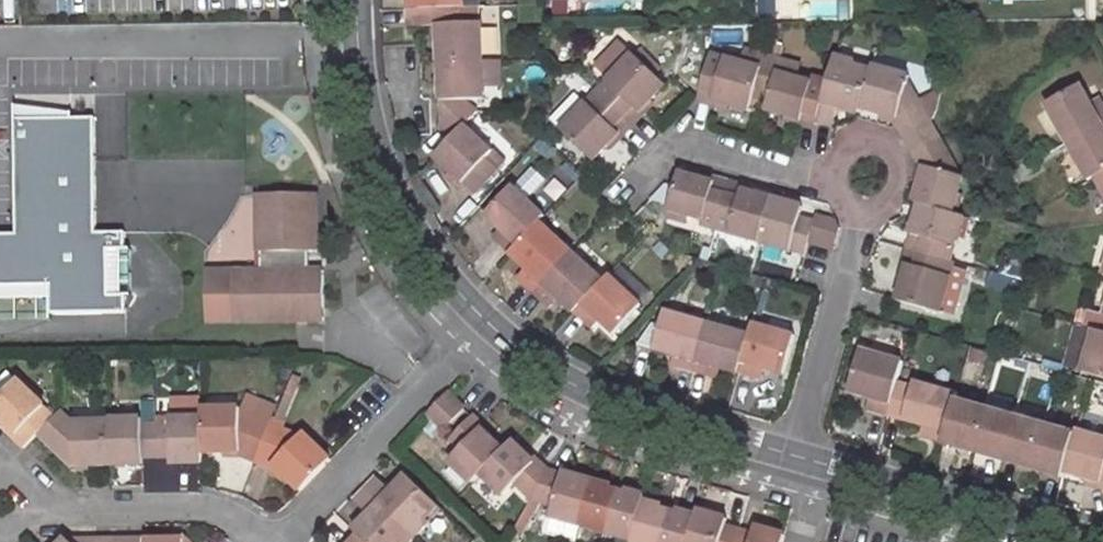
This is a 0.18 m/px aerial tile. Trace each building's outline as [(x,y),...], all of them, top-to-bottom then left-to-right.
[(408,10),(463,8),(463,0),(408,0),(408,10)] [(583,14),(582,0),(554,0),(555,16),(583,14)] [(463,8),(408,10),(408,26),(437,24),(438,63),(481,61),(480,23),(464,23),(463,8)] [(605,78),(594,90),(626,122),(663,83),(652,73),(631,54),(617,40),(592,66),(605,78)] [(658,67),(637,48),(631,54),(652,73),(658,67)] [(711,53),(697,97),(746,111),(756,77),(760,66),(739,60),(711,53)] [(740,55),(739,60),(760,66),(756,77),(764,79),(769,63),(740,55)] [(828,79),(815,123),(833,127),(838,108),(859,114),(861,108),(871,71),(854,66),(855,61),(835,56),(828,79)] [(477,111),(467,100),(484,99),(481,61),(438,63),(441,125),(454,136),(464,126),(477,111)] [(769,63),(764,79),(774,81),(776,72),(793,77),(796,70),(769,63)] [(871,71),(861,108),(881,113),(898,117),(896,124),(903,137),(932,120),(908,79),(910,76),(872,66),(871,71)] [(774,81),(765,112),(815,126),(815,123),(828,79),(811,74),(809,81),(793,77),(776,72),(774,81)] [(1044,103),(1065,142),(1102,122),(1102,103),(1093,109),(1079,84),(1044,103)] [(558,128),(557,129),(591,160),(626,122),(594,90),(582,103),(572,92),(547,118),(558,128)] [(14,107),(15,234),(0,234),(0,285),(50,284),(51,314),(124,313),(124,297),(107,297),(106,248),(124,248),(124,232),(97,232),(96,117),(68,117),(68,107),(14,107)] [(881,113),(879,119),(896,124),(898,117),(881,113)] [(932,120),(903,137),(911,152),(940,135),(932,120)] [(1065,142),(1087,182),(1094,178),(1102,173),(1102,122),(1065,142)] [(454,136),(434,158),(474,195),(498,169),(486,157),(492,151),(464,126),(454,136)] [(920,181),(915,203),(919,204),(951,213),(957,195),(962,175),(940,135),(911,152),(918,166),(924,168),(920,181)] [(918,166),(914,180),(920,181),(924,168),(918,166)] [(515,187),(513,185),(486,215),(502,229),(493,238),(510,254),(540,222),(545,216),(528,199),(547,179),(534,167),(515,187)] [(675,172),(664,208),(681,212),(699,217),(697,225),(709,228),(723,185),(675,172)] [(1094,178),(1102,193),(1102,173),(1094,178)] [(723,185),(709,228),(740,236),(760,242),(772,198),(723,185)] [(286,193),(256,193),(256,252),(260,252),(260,271),(232,271),(233,321),(324,320),(323,270),(297,270),(297,252),(316,252),(315,193),(286,193)] [(957,195),(951,213),(957,215),(963,197),(957,195)] [(814,220),(799,217),(802,207),(772,198),(760,242),(804,255),(814,220)] [(919,204),(911,234),(920,236),(917,251),(951,261),(964,217),(957,215),(951,213),(919,204)] [(664,208),(662,216),(679,220),(681,212),(664,208)] [(814,220),(809,239),(833,247),(837,234),(828,219),(816,216),(814,220)] [(838,228),(835,221),(828,219),(837,234),(838,228)] [(530,272),(522,281),(534,292),(572,251),(540,222),(510,254),(530,272)] [(740,236),(738,242),(758,248),(760,242),(740,236)] [(917,251),(910,250),(896,300),(939,312),(945,292),(954,262),(951,261),(917,251)] [(572,251),(534,292),(546,303),(554,294),(573,313),(603,280),(572,251)] [(994,270),(988,285),(1020,298),(1026,283),(994,270)] [(232,271),(208,271),(208,322),(233,321),(232,271)] [(603,280),(573,313),(585,324),(594,315),(613,333),(641,304),(608,275),(603,280)] [(947,314),(953,294),(945,292),(939,312),(947,314)] [(1088,310),(1084,326),(1093,329),(1102,332),(1102,315),(1088,310)] [(681,358),(677,369),(693,373),(708,323),(665,311),(661,327),(653,325),(639,345),(681,358)] [(708,323),(693,373),(708,377),(712,367),(739,374),(750,335),(708,323)] [(750,335),(739,374),(754,379),(758,366),(783,373),(795,335),(753,323),(750,335)] [(1081,371),(1102,378),(1102,332),(1093,329),(1081,371)] [(861,351),(849,393),(876,400),(872,412),(887,416),(897,382),(903,363),(861,351)] [(0,397),(0,419),(2,421),(15,434),(12,438),(23,448),(37,434),(55,416),(17,379),(0,397)] [(897,382),(887,416),(924,427),(921,438),(942,444),(954,400),(956,394),(914,381),(912,386),(897,382)] [(446,394),(427,414),(443,430),(463,409),(446,394)] [(954,400),(942,444),(973,452),(985,408),(954,400)] [(156,420),(155,403),(145,404),(145,416),(149,420),(156,420)] [(238,406),(200,407),(201,417),(201,453),(224,452),(239,452),(239,458),(253,463),(269,423),(238,409),(238,406)] [(985,408),(973,452),(1002,460),(1015,417),(985,408)] [(55,416),(37,434),(73,471),(72,466),(88,465),(111,465),(110,422),(72,421),(61,410),(55,416)] [(474,414),(449,440),(459,449),(447,461),(470,484),(480,474),(502,451),(491,440),(479,428),(484,423),(474,414)] [(201,417),(170,417),(170,423),(156,423),(156,458),(171,458),(171,464),(201,463),(201,453),(201,417)] [(1015,417),(1002,460),(1033,469),(1045,425),(1015,417)] [(140,418),(110,418),(110,422),(111,465),(141,465),(141,457),(156,458),(156,423),(141,423),(140,418)] [(0,423),(0,427),(12,438),(15,434),(2,421),(0,423)] [(269,423),(253,463),(267,469),(272,464),(285,476),(300,490),(330,459),(303,432),(299,436),(269,423)] [(484,423),(479,428),(491,440),(496,435),(484,423)] [(1045,425),(1033,469),(1063,477),(1064,473),(1075,434),(1045,425)] [(1076,430),(1075,434),(1064,473),(1101,483),(1099,488),(1102,489),(1102,438),(1076,430)] [(502,451),(480,474),(502,496),(514,484),(531,501),(549,468),(538,458),(533,462),(522,452),(511,441),(502,451)] [(527,447),(522,452),(533,462),(538,458),(527,447)] [(272,464),(267,469),(280,479),(285,476),(272,464)] [(549,534),(575,541),(580,525),(592,481),(549,468),(531,501),(540,503),(552,507),(549,517),(554,518),(549,534)] [(375,477),(365,489),(415,536),(429,522),(425,517),(437,505),(406,474),(390,492),(375,477)] [(592,481),(580,525),(606,533),(618,489),(592,481)] [(353,530),(359,536),(365,541),(410,541),(415,536),(365,489),(353,501),(368,516),(353,530)] [(618,489),(606,533),(632,540),(643,502),(644,497),(618,489)] [(540,503),(531,501),(515,528),(523,531),(540,503)] [(632,540),(631,541),(660,541),(669,509),(643,502),(632,540)] [(437,505),(425,517),(429,522),(442,509),(437,505)] [(660,541),(688,541),(695,517),(669,509),(660,541)] [(688,541),(735,541),(738,529),(724,525),(725,519),(696,512),(695,517),(688,541)] [(784,536),(754,527),(752,533),(738,529),(735,541),(782,541),(784,536)] [(167,540),(144,540),(145,541),(192,541),(183,533),(183,540),(167,540)]
